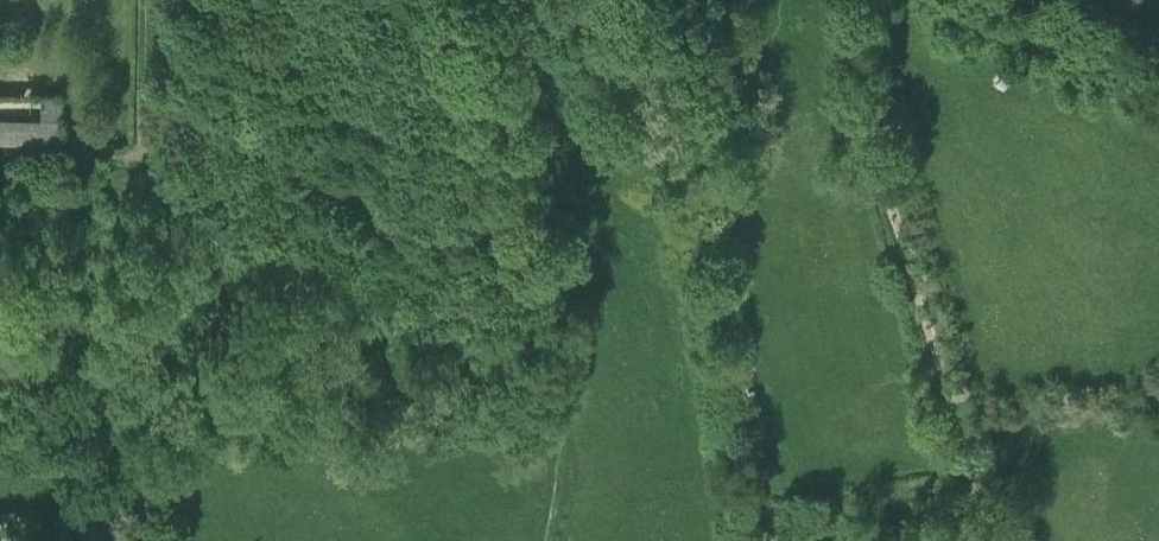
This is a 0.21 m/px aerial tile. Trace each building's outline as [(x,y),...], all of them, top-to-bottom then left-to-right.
[(0,119),(0,146),(65,144),(64,117),(0,119)]
